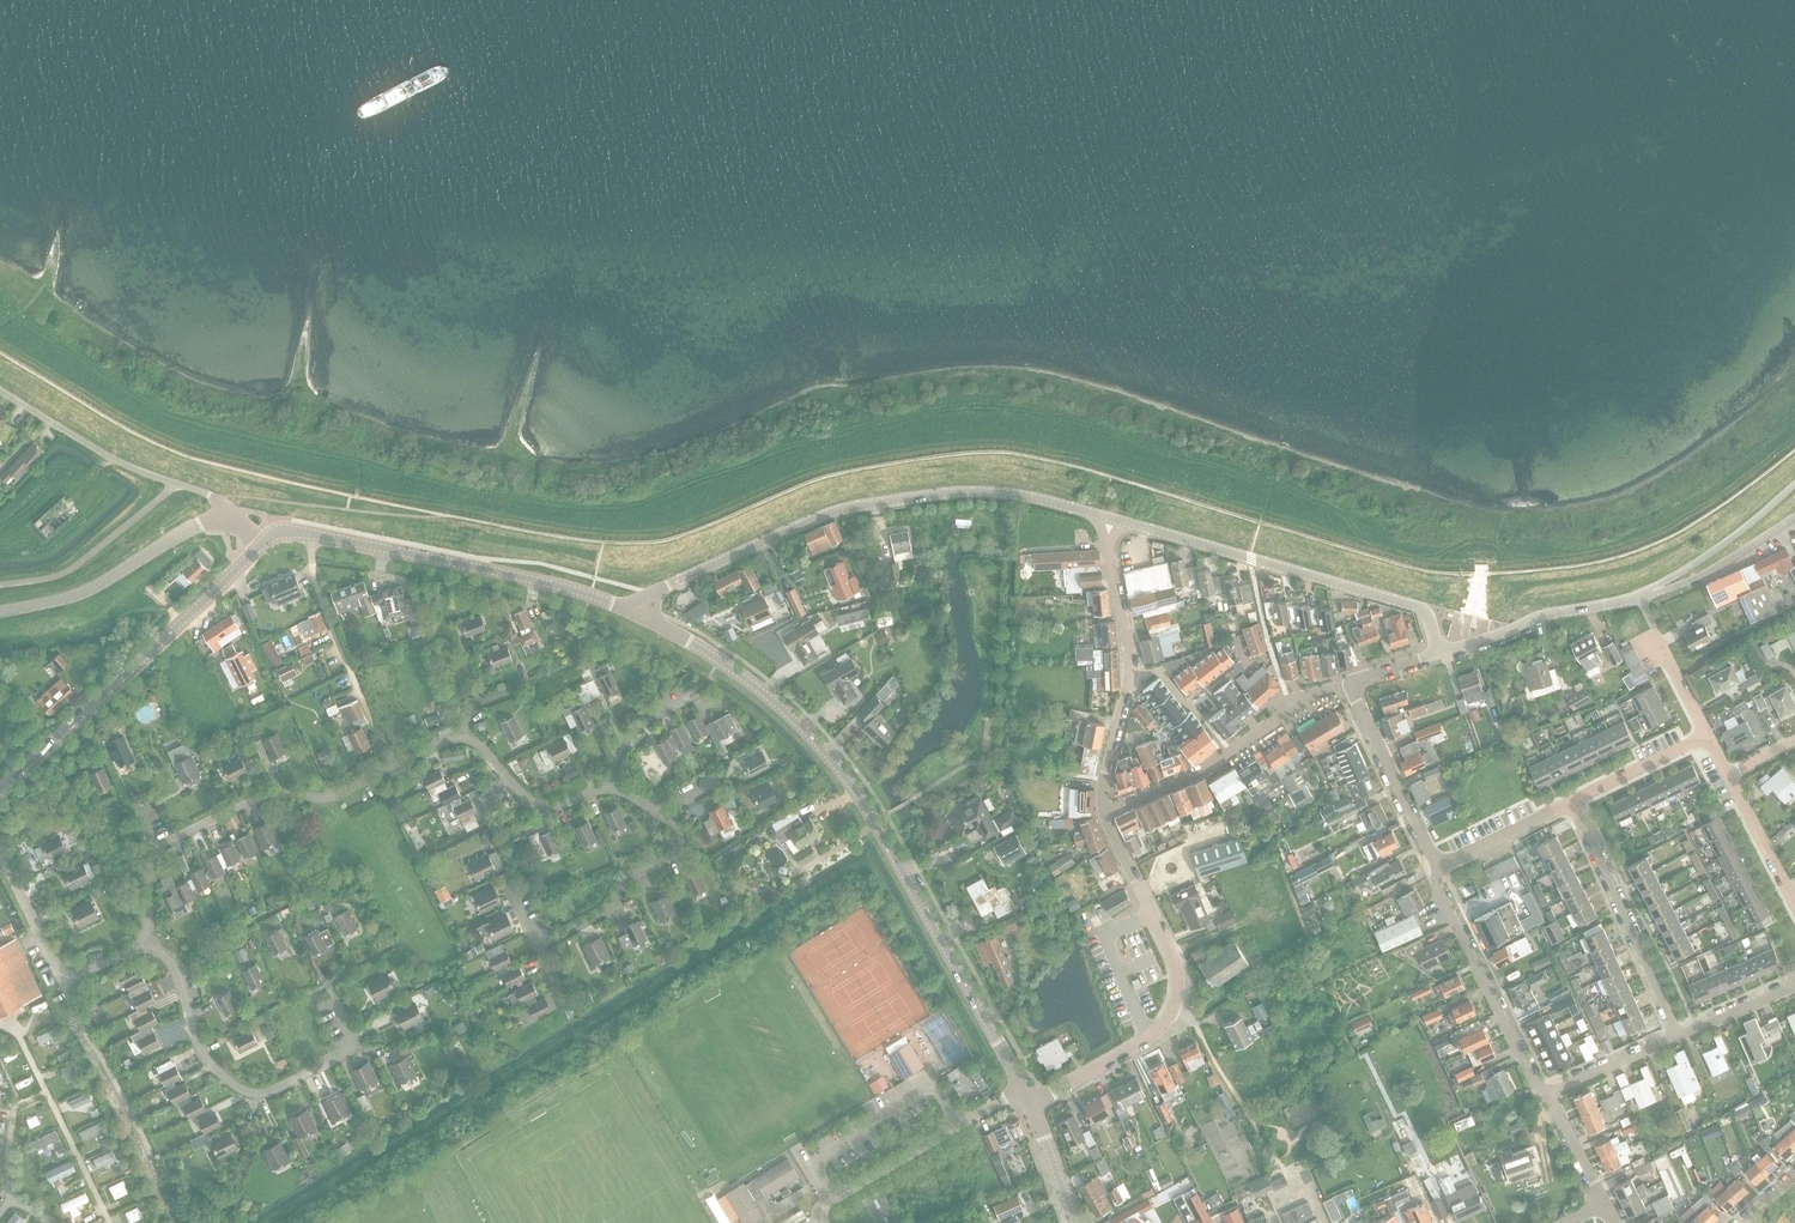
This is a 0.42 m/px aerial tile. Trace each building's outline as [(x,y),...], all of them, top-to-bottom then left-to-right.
[(14,428),(0,419),(0,443),(3,445),(14,428)] [(12,476),(13,477),(20,471),(18,469),(36,449),(29,442),(4,469),(6,471),(0,476),(6,482),(12,476)] [(33,523),(47,537),(78,509),(65,494),(33,523)] [(831,545),(831,546),(837,543),(836,541),(842,538),(835,520),(803,534),(812,553),(831,545)] [(895,560),(901,559),(924,554),(923,547),(911,549),(907,530),(889,533),(895,560)] [(1100,570),(1093,571),(1093,565),(1099,564),(1098,549),(1033,553),(1034,568),(1065,566),(1066,592),(1081,591),(1081,585),(1101,584),(1100,570)] [(1769,588),(1776,585),(1770,570),(1775,568),(1778,574),(1790,569),(1794,578),(1794,566),(1792,568),(1785,551),(1758,562),(1769,588)] [(1024,554),(1016,554),(1015,562),(1024,562),(1024,554)] [(166,586),(175,596),(205,569),(196,559),(166,586)] [(901,559),(895,560),(895,562),(887,564),(889,578),(899,576),(898,568),(902,568),(901,559)] [(1198,571),(1197,565),(1186,567),(1184,559),(1171,562),(1176,585),(1189,582),(1189,585),(1200,583),(1201,583),(1198,571)] [(853,576),(849,577),(842,561),(823,569),(830,585),(844,579),(851,596),(860,593),(853,576)] [(1128,592),(1173,581),(1168,561),(1123,572),(1126,583),(1125,583),(1128,592)] [(1768,589),(1769,588),(1758,562),(1744,567),(1752,586),(1740,591),(1742,596),(1752,620),(1777,611),(1768,589)] [(736,570),(742,583),(745,587),(744,587),(746,592),(759,585),(748,563),(736,570)] [(1718,606),(1742,596),(1740,591),(1752,586),(1744,567),(1708,582),(1718,606)] [(1225,580),(1224,573),(1212,576),(1211,568),(1198,571),(1201,583),(1200,583),(1203,595),(1215,592),(1216,595),(1227,592),(1228,592),(1225,580)] [(176,569),(169,576),(172,580),(180,573),(176,569)] [(735,586),(742,583),(736,570),(713,582),(721,599),(737,591),(735,586)] [(268,584),(275,600),(301,588),(294,572),(268,584)] [(1228,592),(1227,592),(1230,603),(1241,601),(1242,603),(1253,601),(1250,583),(1239,585),(1237,577),(1225,580),(1228,592)] [(375,612),(373,606),(364,581),(331,592),(339,614),(361,606),(364,612),(365,616),(375,612)] [(1160,613),(1167,611),(1179,607),(1173,581),(1128,592),(1129,597),(1128,597),(1132,612),(1158,605),(1160,613)] [(776,602),(783,598),(777,584),(764,590),(768,598),(773,595),(776,602)] [(383,614),(384,618),(408,613),(402,586),(378,591),(379,593),(371,595),(378,615),(383,614)] [(786,592),(792,605),(800,601),(793,588),(786,592)] [(1093,613),(1110,611),(1107,588),(1086,590),(1087,603),(1091,603),(1093,613)] [(1072,601),(1083,602),(1084,594),(1072,593),(1072,601)] [(741,607),(749,623),(770,614),(763,597),(741,607)] [(1289,620),(1286,605),(1286,600),(1273,603),(1273,600),(1264,601),(1267,617),(1274,616),(1275,623),(1289,620)] [(251,601),(243,605),(250,619),(258,616),(251,601)] [(1357,619),(1370,616),(1368,608),(1357,611),(1357,601),(1341,601),(1341,612),(1354,612),(1356,619),(1357,619)] [(1312,623),(1309,608),(1308,603),(1296,606),(1295,603),(1286,605),(1289,620),(1296,619),(1297,626),(1312,623)] [(1309,608),(1312,623),(1319,622),(1320,629),(1334,627),(1331,607),(1318,609),(1317,606),(1309,608)] [(1370,610),(1372,617),(1381,614),(1379,607),(1370,610)] [(533,629),(530,631),(528,626),(531,625),(524,609),(514,614),(523,634),(519,636),(520,638),(512,641),(514,645),(521,642),(527,654),(539,648),(535,640),(537,639),(533,629)] [(1167,611),(1160,613),(1145,616),(1150,633),(1169,628),(1168,624),(1170,624),(1167,611)] [(304,621),(311,638),(320,635),(318,632),(326,629),(319,612),(309,616),(310,619),(304,621)] [(1383,618),(1391,646),(1408,641),(1400,613),(1383,618)] [(1685,635),(1692,648),(1712,638),(1704,625),(1712,620),(1708,613),(1691,622),(1695,629),(1685,635)] [(202,634),(214,651),(227,642),(223,636),(239,626),(231,615),(202,634)] [(1370,616),(1357,619),(1358,622),(1361,621),(1364,627),(1359,629),(1357,626),(1352,628),(1359,646),(1379,638),(1370,615),(1370,616)] [(462,623),(467,636),(486,629),(480,616),(462,623)] [(804,664),(817,656),(806,639),(817,632),(809,619),(783,635),(791,648),(794,646),(804,664)] [(1103,648),(1118,647),(1118,644),(1116,620),(1097,622),(1099,637),(1102,636),(1103,648)] [(1241,627),(1251,654),(1265,649),(1255,622),(1241,627)] [(1210,646),(1215,645),(1210,623),(1204,624),(1210,646)] [(411,626),(412,634),(420,633),(418,625),(411,626)] [(723,630),(727,640),(736,637),(732,626),(723,630)] [(1139,642),(1143,661),(1163,656),(1160,642),(1179,637),(1179,635),(1183,634),(1182,631),(1139,642)] [(1599,658),(1598,658),(1595,654),(1602,650),(1594,636),(1574,647),(1587,672),(1590,676),(1600,671),(1597,666),(1602,663),(1599,658)] [(270,639),(262,643),(273,664),(281,660),(270,639)] [(1293,651),(1282,653),(1281,645),(1282,644),(1281,641),(1275,642),(1279,654),(1285,680),(1298,677),(1293,651)] [(1761,646),(1769,659),(1775,655),(1767,642),(1761,646)] [(298,648),(301,655),(311,650),(307,643),(298,648)] [(507,646),(500,649),(498,643),(492,645),(494,651),(488,653),(493,667),(513,660),(507,646)] [(243,650),(237,653),(232,644),(222,649),(240,684),(242,683),(246,691),(256,686),(252,678),(254,677),(250,671),(257,667),(249,652),(245,654),(243,650)] [(1214,653),(1225,667),(1233,661),(1228,654),(1232,651),(1226,644),(1214,653)] [(1623,656),(1634,650),(1631,644),(1620,650),(1623,656)] [(351,651),(356,663),(367,659),(362,646),(351,651)] [(1077,659),(1092,659),(1092,647),(1077,646),(1077,659)] [(1321,675),(1318,655),(1318,653),(1317,653),(1316,646),(1299,648),(1301,656),(1304,676),(1306,679),(1322,676),(1321,675)] [(1336,652),(1338,667),(1339,667),(1339,668),(1353,666),(1353,664),(1356,664),(1355,656),(1351,656),(1349,646),(1335,648),(1335,649),(1336,652)] [(1094,668),(1118,666),(1118,647),(1103,648),(1101,648),(1092,648),(1094,663),(1094,668)] [(1608,648),(1602,652),(1608,663),(1614,659),(1608,648)] [(1212,650),(1205,656),(1218,673),(1225,667),(1214,653),(1212,650)] [(1626,661),(1637,656),(1634,650),(1623,656),(1626,661)] [(849,657),(849,658),(845,651),(835,657),(839,663),(822,673),(830,687),(833,685),(844,702),(857,695),(846,677),(857,670),(849,657)] [(51,659),(61,670),(69,663),(59,652),(51,659)] [(1338,667),(1336,652),(1332,653),(1332,652),(1318,655),(1321,675),(1336,672),(1335,668),(1338,667)] [(1205,656),(1198,662),(1210,678),(1218,673),(1205,656)] [(1629,667),(1640,661),(1637,656),(1626,661),(1629,667)] [(1182,657),(1162,663),(1170,672),(1185,660),(1182,657)] [(1557,671),(1550,673),(1546,658),(1529,663),(1533,678),(1526,679),(1529,688),(1544,684),(1547,691),(1562,686),(1557,671)] [(1632,673),(1643,667),(1640,661),(1629,667),(1632,673)] [(1191,667),(1190,668),(1201,681),(1201,682),(1203,684),(1210,678),(1198,662),(1191,667)] [(1235,668),(1230,672),(1233,676),(1241,670),(1237,662),(1233,665),(1235,668)] [(277,670),(282,681),(297,673),(292,663),(277,670)] [(594,669),(607,696),(619,690),(606,663),(594,669)] [(1119,687),(1118,666),(1094,668),(1094,663),(1085,663),(1086,677),(1087,677),(1098,676),(1098,688),(1119,687)] [(1189,665),(1181,671),(1194,687),(1201,682),(1201,681),(1190,668),(1191,667),(1189,665)] [(1256,705),(1257,707),(1277,689),(1280,686),(1262,665),(1244,681),(1244,682),(1241,685),(1246,690),(1249,694),(1250,696),(1249,697),(1256,705)] [(1741,668),(1735,672),(1732,666),(1709,678),(1718,694),(1743,681),(1747,687),(1760,680),(1756,674),(1747,679),(1741,668)] [(1643,667),(1632,673),(1635,679),(1646,673),(1643,667)] [(1181,671),(1173,676),(1186,693),(1194,687),(1181,671)] [(1473,696),(1480,694),(1478,689),(1482,687),(1477,673),(1460,679),(1465,694),(1472,691),(1473,696)] [(1159,677),(1142,690),(1143,692),(1148,698),(1165,685),(1159,677)] [(40,706),(47,714),(73,692),(60,678),(40,695),(45,701),(40,706)] [(1213,691),(1219,699),(1236,686),(1230,678),(1224,683),(1213,691)] [(1221,679),(1210,687),(1213,691),(1224,683),(1221,679)] [(1165,685),(1148,698),(1154,705),(1170,692),(1165,685)] [(1600,685),(1592,689),(1598,698),(1605,694),(1600,685)] [(1236,686),(1219,699),(1225,706),(1225,705),(1225,706),(1241,693),(1236,686)] [(1640,712),(1661,702),(1653,686),(1632,697),(1640,712)] [(1782,718),(1794,711),(1794,704),(1786,687),(1770,695),(1782,718)] [(1483,692),(1488,707),(1497,704),(1491,689),(1483,692)] [(1241,693),(1225,706),(1238,722),(1256,708),(1255,706),(1256,706),(1256,705),(1249,697),(1250,696),(1249,694),(1246,690),(1245,691),(1244,692),(1243,691),(1241,693)] [(1385,718),(1399,713),(1396,706),(1408,702),(1404,690),(1379,698),(1385,718)] [(1566,697),(1571,709),(1589,702),(1584,690),(1566,697)] [(1170,692),(1154,705),(1160,712),(1176,699),(1170,692)] [(708,694),(709,705),(725,704),(725,694),(708,694)] [(1754,697),(1761,710),(1768,707),(1761,694),(1754,697)] [(862,728),(881,746),(894,732),(876,714),(885,704),(874,695),(858,712),(868,721),(862,728)] [(1456,700),(1461,713),(1468,711),(1463,697),(1456,700)] [(1176,699),(1160,712),(1165,719),(1182,706),(1176,699)] [(355,725),(366,720),(357,700),(341,706),(348,722),(353,720),(355,725)] [(1732,708),(1736,715),(1749,708),(1745,701),(1732,708)] [(1661,702),(1640,712),(1649,728),(1669,718),(1661,702)] [(1132,710),(1145,727),(1152,721),(1139,704),(1132,710)] [(1408,709),(1411,717),(1426,712),(1424,704),(1408,709)] [(1225,706),(1208,719),(1222,737),(1228,733),(1229,734),(1235,729),(1234,728),(1240,723),(1238,722),(1225,706),(1225,705),(1225,706)] [(571,712),(580,730),(593,724),(584,706),(571,712)] [(1182,706),(1165,719),(1171,727),(1174,724),(1187,713),(1182,706)] [(1469,711),(1473,722),(1481,719),(1477,707),(1469,711)] [(448,710),(443,712),(442,708),(437,709),(439,713),(425,718),(427,726),(450,718),(448,710)] [(1074,742),(1084,744),(1100,747),(1104,727),(1089,724),(1090,720),(1087,720),(1089,711),(1070,708),(1068,718),(1078,720),(1074,742)] [(1187,713),(1174,724),(1177,728),(1180,731),(1196,718),(1190,711),(1187,713)] [(711,722),(720,739),(731,732),(739,729),(730,712),(711,722)] [(1336,713),(1334,714),(1333,712),(1299,732),(1313,755),(1329,745),(1325,739),(1343,728),(1341,726),(1343,725),(1336,713)] [(1574,715),(1579,726),(1585,723),(1580,712),(1574,715)] [(1399,713),(1385,718),(1381,719),(1389,738),(1411,730),(1405,717),(1401,719),(1399,713)] [(688,721),(697,738),(708,731),(699,715),(688,721)] [(501,722),(510,741),(523,735),(514,716),(501,722)] [(1196,718),(1180,731),(1185,738),(1202,725),(1196,718)] [(1537,726),(1535,720),(1528,723),(1527,723),(1530,729),(1537,726)] [(1609,728),(1620,749),(1634,741),(1624,721),(1609,728)] [(659,724),(663,731),(667,729),(664,722),(659,724)] [(1414,732),(1417,740),(1442,731),(1439,722),(1414,732)] [(1723,734),(1731,750),(1754,738),(1745,722),(1723,734)] [(667,739),(673,750),(690,741),(682,724),(670,730),(673,735),(667,739)] [(1185,738),(1178,744),(1194,763),(1199,759),(1199,760),(1204,756),(1204,755),(1205,754),(1206,754),(1211,750),(1217,745),(1202,725),(1185,738)] [(348,733),(357,752),(370,746),(361,726),(348,733)] [(1620,749),(1609,728),(1597,733),(1608,755),(1620,749)] [(546,748),(553,761),(578,749),(570,732),(563,735),(565,739),(546,748)] [(243,740),(238,742),(233,733),(225,737),(230,747),(234,745),(240,758),(222,766),(229,779),(247,771),(242,762),(251,757),(243,740)] [(1596,760),(1608,755),(1597,733),(1586,739),(1596,760)] [(264,740),(273,758),(285,752),(277,734),(264,740)] [(117,757),(121,766),(134,760),(123,736),(110,742),(113,749),(109,752),(112,759),(117,757)] [(675,755),(673,750),(667,739),(655,745),(664,761),(675,755)] [(1189,766),(1177,744),(1167,748),(1170,755),(1163,758),(1156,739),(1152,740),(1164,776),(1189,766)] [(1577,769),(1596,760),(1586,739),(1567,748),(1577,769)] [(1288,774),(1297,769),(1302,765),(1299,759),(1300,758),(1290,740),(1273,750),(1288,774)] [(1160,778),(1164,776),(1151,741),(1136,746),(1143,766),(1146,765),(1153,780),(1160,778)] [(1415,745),(1414,746),(1412,743),(1401,749),(1404,756),(1403,757),(1405,760),(1400,762),(1406,774),(1432,761),(1427,751),(1421,755),(1419,750),(1418,750),(1415,745)] [(199,773),(191,757),(190,757),(188,753),(190,753),(185,744),(168,751),(173,761),(177,759),(179,763),(174,764),(182,780),(199,773)] [(1095,772),(1100,747),(1084,744),(1081,761),(1070,759),(1068,770),(1094,774),(1095,772)] [(1340,761),(1359,753),(1355,744),(1336,752),(1340,761)] [(1558,778),(1577,769),(1567,748),(1548,758),(1558,778)] [(1281,779),(1288,774),(1273,750),(1256,760),(1263,771),(1266,770),(1268,774),(1269,776),(1273,782),(1281,779)] [(1124,756),(1134,786),(1149,781),(1145,770),(1143,771),(1139,762),(1136,756),(1135,756),(1134,752),(1131,753),(1132,757),(1130,757),(1129,754),(1124,756)] [(744,762),(751,774),(769,765),(762,753),(744,762)] [(1345,771),(1363,763),(1359,753),(1340,761),(1345,771)] [(1119,791),(1134,786),(1124,756),(1117,759),(1113,772),(1119,780),(1116,780),(1119,791)] [(1539,788),(1558,778),(1548,758),(1529,767),(1539,788)] [(1257,780),(1268,774),(1266,770),(1263,771),(1256,760),(1237,771),(1245,785),(1249,792),(1254,801),(1255,800),(1258,807),(1264,804),(1262,801),(1265,800),(1263,797),(1267,795),(1257,780)] [(1349,781),(1367,773),(1363,763),(1345,771),(1349,781)] [(1421,779),(1410,785),(1419,802),(1430,797),(1432,801),(1450,792),(1437,765),(1422,772),(1425,779),(1422,781),(1421,779)] [(1675,773),(1684,790),(1700,781),(1692,765),(1675,773)] [(90,773),(98,791),(111,786),(102,767),(90,773)] [(1245,785),(1237,771),(1234,767),(1208,783),(1223,808),(1240,799),(1235,792),(1245,785)] [(429,789),(444,781),(445,781),(440,769),(423,777),(429,789)] [(1288,774),(1281,779),(1290,794),(1295,803),(1311,794),(1306,784),(1297,769),(1288,774)] [(1794,793),(1794,784),(1782,769),(1762,787),(1767,793),(1773,788),(1785,802),(1794,793)] [(1367,773),(1349,781),(1357,799),(1375,791),(1367,773)] [(1668,798),(1684,790),(1675,773),(1659,781),(1668,798)] [(444,781),(429,789),(434,800),(441,797),(444,804),(461,796),(455,784),(447,788),(444,781)] [(1181,788),(1190,808),(1192,814),(1194,818),(1212,810),(1211,807),(1214,805),(1211,798),(1212,797),(1208,788),(1202,791),(1197,781),(1181,788)] [(1651,805),(1668,798),(1659,781),(1643,789),(1651,805)] [(753,795),(759,807),(777,798),(771,786),(753,795)] [(1068,816),(1095,816),(1093,810),(1094,789),(1069,788),(1068,816)] [(1178,813),(1190,808),(1181,788),(1169,793),(1178,813)] [(1635,813),(1651,805),(1643,789),(1627,797),(1635,813)] [(1249,804),(1254,801),(1249,792),(1244,795),(1249,804)] [(1178,814),(1178,813),(1169,793),(1158,798),(1167,819),(1166,819),(1168,824),(1180,819),(1178,814)] [(1425,807),(1434,826),(1456,815),(1461,812),(1452,794),(1446,797),(1425,807)] [(470,799),(462,802),(460,797),(451,802),(459,818),(461,817),(467,831),(479,825),(472,812),(476,810),(470,799)] [(1618,822),(1635,813),(1627,797),(1610,805),(1618,822)] [(1011,807),(990,820),(977,798),(963,806),(964,808),(950,816),(961,834),(977,825),(984,837),(1018,818),(1011,807)] [(1155,824),(1166,819),(1167,819),(1158,798),(1146,804),(1155,824)] [(1339,811),(1326,818),(1329,824),(1368,806),(1364,799),(1339,811)] [(1144,830),(1155,824),(1146,804),(1134,809),(1141,824),(1144,830)] [(1366,828),(1366,830),(1386,820),(1379,804),(1358,814),(1362,821),(1355,824),(1359,832),(1366,828)] [(703,820),(710,833),(719,829),(731,823),(722,805),(710,811),(710,812),(708,818),(703,820)] [(1339,811),(1335,813),(1332,805),(1322,810),(1326,818),(1339,811)] [(605,812),(613,831),(626,825),(617,806),(605,812)] [(1132,829),(1141,824),(1134,809),(1115,819),(1123,837),(1132,851),(1141,847),(1132,829)] [(1232,837),(1238,835),(1231,809),(1222,811),(1223,814),(1221,815),(1223,820),(1227,819),(1232,837)] [(1093,832),(1100,830),(1095,816),(1080,821),(1083,831),(1073,835),(1075,840),(1093,833),(1093,832)] [(1711,842),(1728,833),(1720,816),(1702,826),(1711,842)] [(1050,818),(1051,828),(1073,826),(1072,817),(1050,818)] [(627,822),(632,830),(637,827),(633,819),(627,822)] [(807,840),(818,833),(809,819),(792,829),(788,822),(775,830),(782,842),(792,836),(798,846),(799,846),(801,849),(794,853),(800,863),(816,853),(810,843),(809,844),(807,840)] [(575,827),(583,845),(596,839),(587,820),(575,827)] [(255,831),(263,847),(279,839),(271,823),(255,831)] [(594,831),(602,846),(606,843),(598,828),(594,831)] [(540,836),(548,854),(561,848),(552,830),(540,836)] [(1093,833),(1075,840),(1076,844),(1086,840),(1090,851),(1105,846),(1100,830),(1093,832),(1093,833)] [(548,854),(540,836),(537,831),(528,836),(539,859),(548,854)] [(1380,854),(1382,857),(1390,852),(1389,850),(1397,846),(1391,832),(1369,843),(1370,846),(1365,849),(1368,855),(1364,857),(1366,861),(1380,854)] [(1719,858),(1737,849),(1728,833),(1711,842),(1719,858)] [(237,840),(245,857),(256,851),(248,834),(237,840)] [(994,845),(1001,858),(1022,846),(1015,834),(994,845)] [(1546,858),(1563,849),(1556,835),(1539,844),(1546,858)] [(41,845),(47,858),(66,849),(59,836),(41,845)] [(1190,853),(1197,876),(1247,860),(1239,837),(1190,853)] [(1682,841),(1687,851),(1694,848),(1688,838),(1682,841)] [(1294,854),(1290,855),(1284,839),(1276,842),(1289,873),(1300,868),(1294,854)] [(1156,845),(1158,850),(1165,847),(1163,842),(1156,845)] [(216,855),(220,863),(226,861),(228,865),(239,859),(231,843),(220,848),(222,852),(216,855)] [(1525,846),(1516,851),(1520,859),(1524,868),(1533,864),(1525,846)] [(1698,848),(1701,855),(1706,852),(1703,846),(1698,848)] [(1553,871),(1570,862),(1563,849),(1546,858),(1553,871)] [(1728,874),(1745,865),(1737,849),(1719,858),(1728,874)] [(503,864),(496,850),(488,854),(495,868),(503,864)] [(1103,868),(1107,874),(1118,868),(1107,850),(1096,856),(1089,861),(1092,867),(1096,872),(1103,868)] [(1695,866),(1701,862),(1695,850),(1689,853),(1695,866)] [(1055,861),(1061,870),(1075,862),(1069,852),(1055,861)] [(470,862),(478,879),(494,871),(486,854),(470,862)] [(224,872),(220,863),(216,855),(205,861),(213,878),(224,872)] [(1508,860),(1513,871),(1518,868),(1513,857),(1508,860)] [(1636,879),(1654,870),(1647,857),(1629,866),(1636,879)] [(1368,883),(1373,892),(1406,874),(1399,860),(1389,865),(1390,867),(1367,879),(1364,873),(1351,880),(1356,890),(1368,883)] [(1507,873),(1513,871),(1508,860),(1502,862),(1507,873)] [(1501,876),(1507,873),(1502,862),(1496,865),(1501,876)] [(1559,884),(1577,875),(1570,862),(1553,871),(1559,884)] [(1701,862),(1695,866),(1699,875),(1706,871),(1701,862)] [(81,863),(65,871),(72,888),(89,879),(88,878),(94,875),(87,863),(82,866),(81,863)] [(1293,874),(1298,883),(1316,874),(1311,865),(1293,874)] [(1496,879),(1501,876),(1496,865),(1490,868),(1496,879)] [(1736,890),(1753,881),(1745,865),(1728,874),(1736,890)] [(1530,866),(1525,868),(1530,879),(1535,876),(1530,866)] [(190,873),(198,890),(210,884),(201,868),(190,873)] [(1490,882),(1496,879),(1490,868),(1485,871),(1490,882)] [(685,876),(694,894),(707,888),(698,870),(685,876)] [(1643,893),(1660,883),(1654,870),(1636,879),(1643,893)] [(187,881),(176,886),(171,874),(160,879),(165,889),(169,887),(173,894),(166,897),(176,917),(189,911),(185,902),(195,897),(187,881)] [(1566,897),(1583,888),(1577,875),(1559,884),(1566,897)] [(991,885),(985,888),(979,877),(966,885),(969,891),(967,892),(979,914),(991,907),(995,916),(1009,908),(1004,899),(1001,901),(991,885)] [(1708,892),(1715,889),(1709,877),(1703,880),(1708,892)] [(1715,880),(1718,887),(1723,885),(1720,878),(1715,880)] [(1744,906),(1762,897),(1753,881),(1736,890),(1744,906)] [(1538,895),(1543,892),(1538,882),(1533,885),(1538,895)] [(1650,906),(1667,897),(1660,883),(1643,893),(1650,906)] [(434,891),(440,902),(451,897),(446,885),(434,891)] [(1213,917),(1208,919),(1198,896),(1193,885),(1171,895),(1176,906),(1179,905),(1190,928),(1204,921),(1207,930),(1216,926),(1216,927),(1233,920),(1229,911),(1213,917)] [(475,894),(483,911),(499,903),(491,886),(475,894)] [(1042,891),(1047,898),(1052,895),(1047,887),(1042,891)] [(1573,910),(1590,901),(1583,888),(1566,897),(1573,910)] [(1102,901),(1109,914),(1130,902),(1123,889),(1102,901)] [(1715,889),(1708,892),(1713,901),(1719,898),(1715,889)] [(1397,899),(1405,915),(1423,905),(1415,890),(1397,899)] [(1543,892),(1538,895),(1543,906),(1548,903),(1543,892)] [(652,903),(660,919),(676,911),(668,894),(652,903)] [(1656,919),(1674,910),(1667,897),(1650,906),(1656,919)] [(1762,897),(1744,906),(1753,923),(1754,922),(1758,929),(1764,926),(1762,921),(1763,920),(1762,918),(1770,913),(1762,897)] [(73,909),(81,926),(97,918),(88,901),(73,909)] [(1515,911),(1518,910),(1514,901),(1511,903),(1510,902),(1475,919),(1488,948),(1524,930),(1515,911)] [(1590,901),(1573,910),(1580,924),(1597,915),(1590,901)] [(1722,918),(1728,915),(1723,904),(1717,907),(1722,918)] [(1551,922),(1556,919),(1551,909),(1546,912),(1550,922),(1551,921),(1551,922)] [(335,916),(344,935),(357,928),(347,910),(335,916)] [(1681,923),(1681,922),(1674,910),(1656,919),(1663,932),(1681,923)] [(497,938),(512,931),(504,913),(488,921),(486,915),(473,921),(478,931),(482,928),(485,934),(493,931),(497,938)] [(1396,923),(1388,926),(1374,933),(1383,951),(1422,932),(1413,914),(1396,923)] [(1728,915),(1722,918),(1727,927),(1726,928),(1733,939),(1739,936),(1728,915)] [(1388,926),(1396,923),(1393,916),(1385,920),(1388,926)] [(1551,921),(1550,922),(1543,925),(1546,931),(1553,928),(1556,932),(1561,929),(1556,919),(1551,922),(1551,921)] [(1670,945),(1688,936),(1684,928),(1688,926),(1685,920),(1681,922),(1681,923),(1663,932),(1670,945)] [(625,927),(634,945),(646,939),(637,921),(625,927)] [(265,935),(274,953),(287,947),(278,928),(265,935)] [(1591,951),(1610,943),(1603,928),(1585,937),(1591,951)] [(305,936),(314,954),(327,948),(318,930),(305,936)] [(1248,938),(1244,940),(1240,934),(1231,941),(1231,940),(1229,941),(1230,942),(1223,946),(1222,946),(1221,947),(1221,948),(1215,952),(1214,952),(1213,953),(1206,958),(1206,957),(1204,958),(1205,959),(1199,963),(1198,962),(1196,963),(1198,966),(1199,965),(1212,986),(1213,988),(1214,987),(1214,986),(1221,982),(1222,981),(1229,976),(1229,977),(1231,976),(1231,975),(1237,971),(1238,971),(1239,970),(1239,969),(1246,965),(1251,972),(1264,963),(1248,938)] [(1004,964),(1007,963),(994,935),(973,943),(982,963),(990,959),(1001,985),(1012,980),(1004,964)] [(1688,936),(1670,945),(1677,959),(1695,950),(1688,936)] [(585,946),(593,963),(609,955),(601,938),(585,946)] [(1401,946),(1405,954),(1420,946),(1416,938),(1401,946)] [(1441,939),(1417,950),(1425,967),(1449,956),(1441,939)] [(486,950),(489,957),(504,950),(500,943),(486,950)] [(1598,964),(1616,956),(1610,943),(1591,951),(1598,964)] [(1518,948),(1510,952),(1506,945),(1494,951),(1495,953),(1492,955),(1498,966),(1521,955),(1518,948)] [(1756,956),(1764,973),(1781,966),(1773,948),(1756,956)] [(1192,954),(1196,961),(1203,957),(1198,949),(1192,954)] [(501,966),(508,963),(511,961),(506,950),(489,958),(495,969),(501,966)] [(1563,964),(1569,961),(1564,950),(1558,953),(1563,964)] [(24,1002),(0,953),(0,1013),(24,1002)] [(1598,980),(1622,970),(1616,956),(1598,964),(1603,977),(1598,980)] [(1747,980),(1764,973),(1756,956),(1740,963),(1747,980)] [(1569,961),(1563,964),(1570,978),(1579,973),(1577,969),(1574,970),(1569,961)] [(1731,988),(1747,980),(1740,963),(1723,970),(1731,988)] [(243,970),(252,988),(265,982),(256,964),(243,970)] [(508,985),(515,982),(521,979),(525,977),(519,966),(502,974),(508,985)] [(1510,990),(1518,1005),(1529,1000),(1529,999),(1534,996),(1530,989),(1549,979),(1545,970),(1526,980),(1526,982),(1510,990)] [(1610,991),(1628,983),(1622,970),(1598,980),(1604,994),(1610,991)] [(1714,995),(1731,988),(1723,970),(1706,977),(1714,995)] [(124,980),(129,991),(146,983),(140,971),(124,980)] [(369,982),(378,999),(394,991),(385,974),(369,982)] [(1434,986),(1440,998),(1463,988),(1458,975),(1434,986)] [(1576,990),(1582,987),(1577,976),(1571,980),(1576,990)] [(1138,985),(1140,984),(1137,977),(1131,979),(1134,986),(1138,985)] [(1697,1002),(1714,995),(1706,977),(1689,985),(1697,1002)] [(520,1000),(521,1001),(538,993),(532,981),(515,990),(516,991),(508,994),(512,1004),(520,1000)] [(1616,1005),(1634,997),(1628,983),(1610,991),(1613,998),(1606,1001),(1609,1007),(1615,1004),(1616,1005)] [(1418,988),(1421,995),(1431,991),(1429,984),(1418,988)] [(1548,996),(1552,1003),(1570,993),(1567,986),(1548,996)] [(1582,987),(1576,990),(1581,1000),(1587,997),(1582,987)] [(138,1009),(145,1006),(155,1001),(149,990),(133,998),(138,1009)] [(217,996),(226,1015),(238,1009),(229,990),(217,996)] [(1568,994),(1551,1003),(1555,1012),(1573,1003),(1568,994)] [(1622,1019),(1640,1011),(1634,997),(1616,1005),(1622,1019)] [(528,1006),(534,1018),(551,1009),(545,998),(528,1006)] [(1589,1017),(1596,1014),(1599,1012),(1594,1001),(1590,1003),(1588,1000),(1582,1003),(1589,1017)] [(1448,1014),(1452,1024),(1475,1014),(1469,1001),(1451,1009),(1452,1012),(1448,1014)] [(397,1011),(406,1027),(421,1020),(413,1003),(397,1011)] [(140,1030),(146,1027),(157,1022),(152,1010),(148,1012),(145,1006),(138,1009),(128,1014),(133,1023),(136,1021),(140,1030)] [(1422,1017),(1426,1026),(1443,1018),(1439,1009),(1422,1017)] [(1640,1011),(1622,1019),(1628,1032),(1646,1024),(1640,1011)] [(1532,1034),(1554,1023),(1549,1012),(1527,1023),(1532,1034)] [(1596,1031),(1603,1027),(1596,1014),(1589,1017),(1596,1031)] [(1235,1046),(1257,1036),(1255,1031),(1249,1034),(1240,1017),(1225,1025),(1235,1046)] [(1583,1017),(1576,1021),(1579,1027),(1586,1023),(1583,1017)] [(1739,1037),(1751,1064),(1767,1057),(1761,1042),(1766,1040),(1756,1018),(1744,1023),(1748,1033),(1739,1037)] [(1766,1024),(1771,1035),(1782,1030),(1777,1019),(1766,1024)] [(1538,1046),(1560,1035),(1554,1023),(1532,1034),(1538,1046)] [(40,1043),(59,1034),(56,1027),(36,1036),(40,1043)] [(146,1027),(140,1030),(134,1033),(143,1051),(160,1043),(154,1032),(149,1034),(146,1027)] [(1603,1027),(1596,1031),(1601,1040),(1607,1037),(1603,1027)] [(1464,1052),(1488,1042),(1482,1028),(1458,1039),(1464,1052)] [(233,1039),(239,1052),(258,1043),(251,1030),(233,1039)] [(1432,1042),(1435,1049),(1452,1041),(1449,1034),(1432,1042)] [(1591,1034),(1584,1038),(1591,1052),(1598,1049),(1591,1034)] [(1703,1053),(1713,1075),(1729,1068),(1721,1052),(1726,1049),(1719,1034),(1714,1036),(1718,1046),(1703,1053)] [(1544,1057),(1566,1046),(1560,1035),(1538,1046),(1544,1057)] [(1057,1066),(1058,1066),(1059,1064),(1059,1062),(1067,1058),(1056,1036),(1035,1048),(1038,1054),(1038,1055),(1037,1057),(1038,1059),(1040,1060),(1042,1060),(1046,1069),(1053,1065),(1055,1066),(1057,1066)] [(923,1064),(913,1048),(909,1041),(888,1054),(892,1061),(902,1077),(923,1064)] [(398,1050),(401,1056),(417,1048),(414,1042),(398,1050)] [(1488,1042),(1464,1052),(1465,1053),(1467,1052),(1474,1066),(1479,1063),(1495,1056),(1488,1042)] [(1180,1052),(1188,1068),(1204,1060),(1196,1044),(1180,1052)] [(1566,1046),(1544,1057),(1549,1068),(1572,1057),(1566,1046)] [(1667,1069),(1679,1097),(1700,1088),(1684,1050),(1678,1052),(1683,1062),(1667,1069)] [(391,1065),(399,1081),(416,1072),(408,1057),(391,1065)] [(977,1064),(973,1057),(953,1069),(956,1076),(977,1064)] [(165,1085),(173,1081),(182,1077),(176,1065),(173,1058),(147,1071),(150,1078),(159,1074),(165,1085)] [(13,1063),(24,1087),(32,1083),(20,1060),(13,1063)] [(56,1077),(75,1068),(71,1060),(53,1070),(56,1077)] [(352,1071),(360,1088),(377,1079),(369,1063),(352,1071)] [(1149,1071),(1160,1093),(1174,1085),(1164,1064),(1149,1071)] [(1171,1068),(1178,1083),(1186,1080),(1178,1064),(1171,1068)] [(1454,1073),(1458,1082),(1474,1074),(1470,1066),(1454,1073)] [(1618,1075),(1616,1076),(1626,1098),(1628,1097),(1635,1094),(1641,1107),(1656,1100),(1648,1083),(1653,1081),(1647,1066),(1642,1068),(1646,1078),(1631,1084),(1630,1085),(1624,1072),(1623,1073),(1618,1075)] [(1503,1070),(1494,1074),(1491,1067),(1480,1071),(1481,1072),(1459,1082),(1461,1089),(1473,1084),(1473,1086),(1484,1081),(1487,1087),(1484,1088),(1488,1097),(1497,1093),(1498,1096),(1512,1090),(1503,1070)] [(979,1068),(970,1073),(984,1096),(993,1092),(979,1068)] [(1745,1078),(1752,1095),(1759,1091),(1752,1075),(1745,1078)] [(1123,1084),(1132,1100),(1143,1095),(1135,1078),(1123,1084)] [(174,1103),(180,1100),(189,1096),(191,1095),(185,1083),(176,1087),(173,1081),(165,1085),(174,1103)] [(1123,1105),(1132,1100),(1123,1084),(1106,1092),(1112,1105),(1119,1119),(1128,1115),(1123,1105)] [(1602,1106),(1623,1097),(1620,1088),(1613,1091),(1614,1094),(1599,1100),(1602,1106)] [(1583,1115),(1598,1108),(1591,1091),(1576,1097),(1583,1115)] [(1104,1109),(1112,1105),(1106,1092),(1083,1104),(1091,1121),(1107,1113),(1104,1109)] [(1217,1095),(1225,1112),(1232,1109),(1224,1092),(1217,1095)] [(74,1109),(89,1101),(85,1093),(70,1101),(74,1109)] [(356,1097),(363,1111),(370,1107),(364,1093),(356,1097)] [(325,1102),(333,1118),(350,1110),(342,1094),(325,1102)] [(189,1096),(180,1100),(189,1118),(206,1109),(200,1098),(192,1102),(189,1096)] [(1626,1106),(1627,1105),(1623,1097),(1602,1106),(1604,1112),(1625,1103),(1626,1106)] [(29,1114),(43,1108),(40,1101),(26,1108),(29,1114)] [(1155,1105),(1163,1121),(1172,1117),(1164,1101),(1155,1105)] [(1734,1110),(1737,1118),(1752,1112),(1748,1104),(1734,1110)] [(1598,1108),(1583,1115),(1591,1131),(1605,1125),(1598,1108)] [(291,1119),(299,1135),(315,1127),(307,1111),(291,1119)] [(199,1121),(205,1133),(221,1125),(215,1113),(199,1121)] [(1089,1129),(1081,1133),(1073,1116),(1058,1123),(1068,1145),(1084,1137),(1088,1145),(1095,1142),(1089,1129)] [(1015,1140),(1026,1134),(1019,1119),(1013,1121),(1009,1123),(1008,1121),(1001,1124),(1002,1126),(983,1135),(990,1151),(1010,1142),(1009,1139),(1014,1137),(1015,1140)] [(1786,1136),(1794,1146),(1794,1124),(1791,1119),(1780,1128),(1786,1136)] [(82,1140),(104,1129),(100,1121),(78,1132),(82,1140)] [(1508,1126),(1511,1133),(1523,1128),(1519,1121),(1508,1126)] [(1621,1128),(1623,1133),(1636,1127),(1634,1122),(1621,1128)] [(36,1149),(59,1137),(55,1130),(32,1141),(36,1149)] [(211,1140),(220,1157),(236,1149),(228,1132),(211,1140)] [(1762,1138),(1768,1144),(1772,1140),(1767,1134),(1762,1138)] [(292,1139),(301,1156),(307,1153),(299,1135),(292,1139)] [(1401,1140),(1413,1168),(1423,1163),(1411,1136),(1401,1140)] [(1794,1148),(1794,1146),(1786,1136),(1775,1146),(1785,1157),(1794,1148)] [(105,1150),(112,1146),(108,1137),(101,1141),(105,1150)] [(1622,1149),(1629,1146),(1626,1139),(1613,1144),(1611,1138),(1596,1145),(1602,1158),(1617,1152),(1622,1149)] [(1764,1148),(1768,1144),(1762,1138),(1758,1142),(1764,1148)] [(264,1151),(272,1167),(289,1159),(281,1143),(264,1151)] [(92,1166),(115,1157),(112,1149),(89,1159),(92,1166)] [(1529,1150),(1514,1155),(1512,1150),(1501,1153),(1503,1159),(1492,1163),(1498,1179),(1508,1176),(1534,1167),(1530,1157),(1531,1157),(1529,1150)] [(1263,1155),(1269,1168),(1278,1164),(1272,1151),(1263,1155)] [(1617,1152),(1602,1158),(1608,1170),(1622,1164),(1617,1152)] [(1753,1157),(1767,1173),(1778,1163),(1768,1152),(1761,1158),(1757,1153),(1753,1157)] [(1095,1162),(1102,1174),(1110,1170),(1103,1157),(1095,1162)] [(1643,1157),(1631,1162),(1634,1168),(1645,1163),(1643,1157)] [(1756,1183),(1767,1173),(1753,1157),(1752,1157),(1757,1162),(1745,1172),(1756,1183)] [(766,1195),(798,1176),(787,1158),(756,1177),(756,1178),(745,1185),(744,1183),(726,1194),(739,1216),(743,1222),(749,1222),(767,1212),(759,1198),(766,1194),(766,1195)] [(50,1181),(76,1169),(71,1159),(45,1171),(50,1181)] [(1734,1164),(1739,1170),(1742,1166),(1737,1160),(1734,1164)] [(1634,1168),(1637,1175),(1653,1168),(1650,1162),(1634,1168)] [(1733,1166),(1730,1168),(1735,1174),(1738,1171),(1733,1166)] [(1472,1181),(1455,1189),(1453,1182),(1449,1174),(1439,1179),(1449,1203),(1456,1220),(1484,1208),(1480,1199),(1481,1199),(1480,1196),(1478,1196),(1476,1191),(1472,1181)] [(1158,1181),(1162,1188),(1174,1182),(1170,1175),(1158,1181)] [(1088,1201),(1105,1191),(1098,1176),(1091,1179),(1079,1185),(1088,1201)] [(1267,1176),(1250,1184),(1255,1195),(1272,1187),(1267,1176)] [(1430,1201),(1438,1218),(1447,1214),(1429,1176),(1424,1178),(1434,1199),(1430,1201)] [(111,1191),(125,1184),(122,1177),(107,1184),(111,1191)] [(1728,1187),(1738,1199),(1749,1189),(1739,1178),(1728,1187)] [(1622,1202),(1645,1189),(1647,1188),(1644,1182),(1635,1186),(1631,1179),(1615,1187),(1622,1202)] [(1705,1189),(1710,1195),(1715,1191),(1709,1185),(1705,1189)] [(1115,1186),(1105,1191),(1088,1201),(1096,1217),(1107,1211),(1113,1208),(1112,1205),(1115,1203),(1123,1199),(1115,1186)] [(1142,1192),(1145,1199),(1155,1193),(1152,1187),(1142,1192)] [(1727,1209),(1738,1199),(1728,1187),(1717,1197),(1727,1209)] [(1390,1195),(1399,1213),(1396,1206),(1410,1200),(1405,1188),(1390,1195)] [(993,1205),(999,1219),(1023,1208),(1015,1189),(1002,1195),(991,1200),(993,1205)] [(1645,1189),(1622,1202),(1629,1216),(1646,1207),(1641,1198),(1648,1195),(1645,1189)] [(1338,1199),(1345,1206),(1355,1198),(1348,1190),(1338,1199)] [(1706,1222),(1711,1222),(1721,1213),(1711,1202),(1714,1200),(1706,1191),(1691,1205),(1706,1222)] [(64,1211),(88,1200),(85,1192),(60,1204),(64,1211)] [(1193,1192),(1181,1198),(1194,1222),(1209,1222),(1193,1192)] [(1655,1209),(1672,1201),(1668,1194),(1652,1202),(1655,1209)] [(1399,1213),(1390,1195),(1376,1202),(1378,1208),(1386,1204),(1391,1216),(1376,1222),(1397,1222),(1393,1215),(1399,1213)] [(1332,1198),(1323,1202),(1330,1219),(1339,1215),(1332,1198)] [(1314,1215),(1308,1201),(1281,1214),(1285,1222),(1296,1222),(1314,1215)] [(1659,1216),(1675,1207),(1672,1201),(1655,1209),(1659,1216)] [(1411,1222),(1420,1222),(1430,1218),(1423,1202),(1405,1210),(1411,1222)] [(138,1204),(119,1212),(122,1219),(131,1215),(132,1215),(137,1213),(137,1212),(141,1210),(138,1204)] [(1680,1215),(1687,1222),(1706,1222),(1691,1205),(1680,1215)] [(1223,1215),(1227,1222),(1245,1222),(1238,1207),(1223,1215)] [(1794,1221),(1794,1211),(1787,1217),(1783,1212),(1771,1222),(1793,1222),(1794,1221)] [(24,1219),(14,1212),(5,1222),(21,1222),(24,1219)] [(1264,1213),(1247,1221),(1248,1222),(1268,1222),(1264,1213)]
